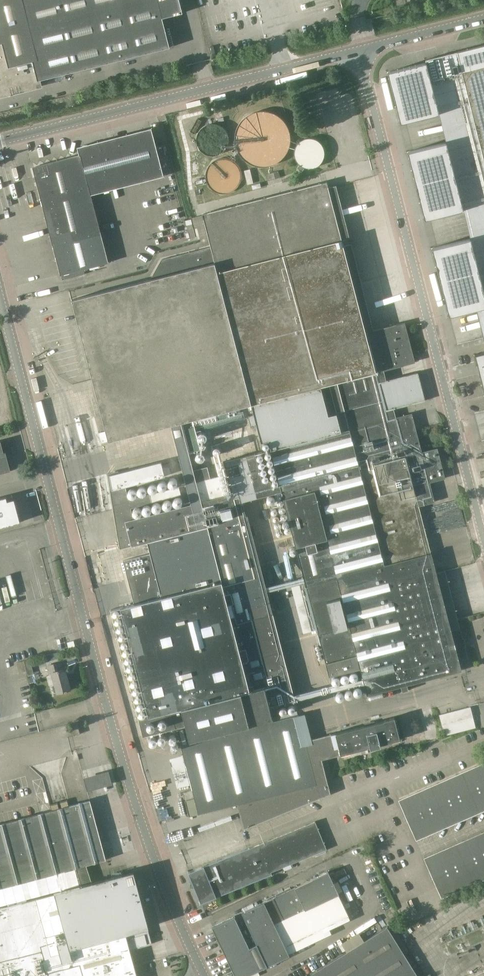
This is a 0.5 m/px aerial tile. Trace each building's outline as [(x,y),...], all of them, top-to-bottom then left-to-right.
[(39,81),(170,47),(162,18),(182,12),(179,0),(0,0),(0,96),(3,95),(3,96),(40,86),(39,81)] [(426,60),(426,63),(388,72),(401,124),(439,114),(446,142),(408,152),(425,220),(463,211),(470,239),(432,248),(449,317),(476,310),(483,340),(483,45),(426,60)] [(235,136),(235,138),(235,141),(235,143),(236,146),(236,148),(237,150),(238,152),(239,154),(241,156),(242,158),(244,160),(246,161),(248,163),(250,164),(252,165),(254,166),(257,167),(259,167),(262,167),(264,167),(266,167),(269,167),(271,166),(273,165),(276,164),(278,163),(280,161),(282,160),(283,158),(285,156),(286,154),(288,152),(289,150),(290,148),(290,145),(291,143),(291,140),(291,138),(291,136),(290,133),(290,131),(289,129),(288,126),(286,124),(285,122),(283,120),(282,119),(280,117),(278,116),(276,114),(273,113),(271,112),(268,112),(266,111),(263,111),(261,111),(258,112),(256,112),(254,113),(252,114),(249,115),(247,116),(245,117),(244,119),(242,121),(240,123),(239,125),(238,127),(237,129),(236,131),(236,134),(235,136)] [(196,139),(196,140),(196,141),(196,143),(196,144),(197,145),(197,147),(198,148),(199,149),(200,150),(201,151),(202,152),(203,153),(204,154),(205,154),(207,155),(208,155),(210,155),(211,155),(212,155),(214,155),(215,155),(217,155),(218,154),(219,154),(220,153),(221,152),(223,151),(224,150),(225,149),(225,148),(226,147),(227,146),(227,144),(227,143),(228,141),(228,140),(228,139),(228,137),(227,136),(227,134),(227,133),(226,132),(225,131),(224,129),(224,128),(223,127),(222,127),(220,126),(219,125),(218,124),(217,124),(215,124),(214,123),(212,123),(211,123),(210,123),(208,124),(207,124),(206,124),(204,125),(203,126),(202,127),(201,127),(200,128),(199,130),(198,131),(197,132),(197,133),(196,134),(196,136),(196,137),(196,139)] [(79,155),(32,167),(60,275),(109,263),(91,195),(164,176),(151,128),(77,147),(79,155)] [(295,152),(295,154),(295,155),(295,156),(295,157),(295,159),(296,160),(296,161),(297,162),(298,163),(299,164),(300,165),(301,166),(302,167),(303,167),(304,168),(305,168),(307,168),(308,169),(309,169),(310,169),(312,168),(313,168),(314,168),(315,167),(316,167),(317,166),(318,165),(319,164),(320,163),(321,162),(322,161),(322,160),(323,159),(323,158),(324,157),(324,155),(324,154),(324,153),(324,152),(323,150),(323,149),(323,148),(322,147),(321,146),(321,145),(320,144),(319,143),(318,142),(317,142),(316,141),(315,140),(313,140),(312,140),(311,139),(310,139),(308,139),(307,140),(306,140),(305,140),(303,141),(302,141),(301,142),(300,143),(299,143),(298,144),(297,145),(297,146),(296,147),(296,149),(295,150),(295,151),(295,152)] [(207,174),(207,176),(207,178),(207,179),(207,180),(208,182),(208,183),(209,185),(210,186),(211,187),(212,188),(213,189),(214,190),(215,191),(216,192),(218,192),(219,193),(221,193),(222,193),(224,193),(225,193),(227,193),(228,193),(230,192),(231,192),(232,191),(234,190),(235,189),(236,188),(237,187),(238,186),(239,185),(239,183),(240,182),(240,180),(241,179),(241,177),(241,176),(241,174),(241,173),(240,171),(240,170),(239,169),(238,167),(237,166),(237,165),(235,164),(234,163),(233,162),(232,161),(230,161),(229,160),(227,160),(226,159),(224,159),(223,159),(221,159),(220,160),(218,160),(217,161),(216,161),(214,162),(213,163),(212,164),(211,165),(210,166),(209,167),(209,169),(208,170),(207,172),(207,173),(207,174)] [(249,168),(243,170),(247,184),(253,182),(249,168)] [(109,472),(119,551),(146,544),(149,556),(123,564),(132,604),(109,610),(143,736),(176,727),(199,814),(237,804),(242,824),(331,794),(322,760),(341,755),(342,760),(371,753),(381,754),(380,750),(401,744),(394,719),(305,741),(248,515),(246,516),(242,502),(282,492),(329,677),(360,669),(367,695),(461,671),(459,661),(468,659),(465,647),(464,648),(459,629),(451,631),(419,506),(435,502),(430,482),(445,478),(437,448),(422,452),(412,413),(396,417),(393,407),(425,397),(405,322),(366,333),(323,183),(202,214),(211,247),(161,260),(150,280),(71,302),(108,441),(170,425),(191,507),(135,522),(131,508),(172,498),(170,489),(129,499),(126,488),(165,477),(161,461),(126,469),(109,472)] [(475,356),(483,392),(483,353),(475,356)] [(4,450),(3,450),(1,443),(0,443),(0,470),(10,468),(4,450)] [(0,499),(0,527),(21,522),(15,500),(8,501),(6,497),(0,499)] [(62,670),(60,662),(47,666),(49,674),(52,673),(57,693),(70,690),(65,669),(62,670)] [(33,666),(27,667),(30,678),(35,677),(33,666)] [(470,706),(439,714),(445,736),(476,728),(470,706)] [(77,722),(70,724),(74,735),(80,734),(77,722)] [(437,727),(415,734),(418,742),(439,735),(437,727)] [(166,758),(170,773),(182,770),(178,755),(166,758)] [(483,810),(483,762),(399,800),(416,840),(483,810)] [(182,790),(188,788),(183,775),(171,779),(174,787),(180,785),(182,790)] [(87,865),(106,860),(90,800),(0,824),(0,887),(76,867),(81,884),(55,892),(55,893),(0,908),(0,975),(137,975),(130,949),(152,943),(133,873),(92,884),(87,865)] [(201,903),(216,897),(272,874),(271,872),(327,849),(315,821),(204,867),(189,873),(201,903)] [(483,879),(483,831),(424,857),(442,898),(483,879)] [(332,933),(330,929),(350,919),(339,894),(328,871),(295,887),(264,902),(242,912),(257,944),(250,947),(235,916),(212,926),(236,975),(245,975),(289,955),(289,954),(332,933)] [(483,941),(483,926),(442,944),(447,957),(483,941)] [(387,927),(308,975),(418,975),(387,927)] [(352,933),(336,943),(341,951),(357,941),(352,933)]
